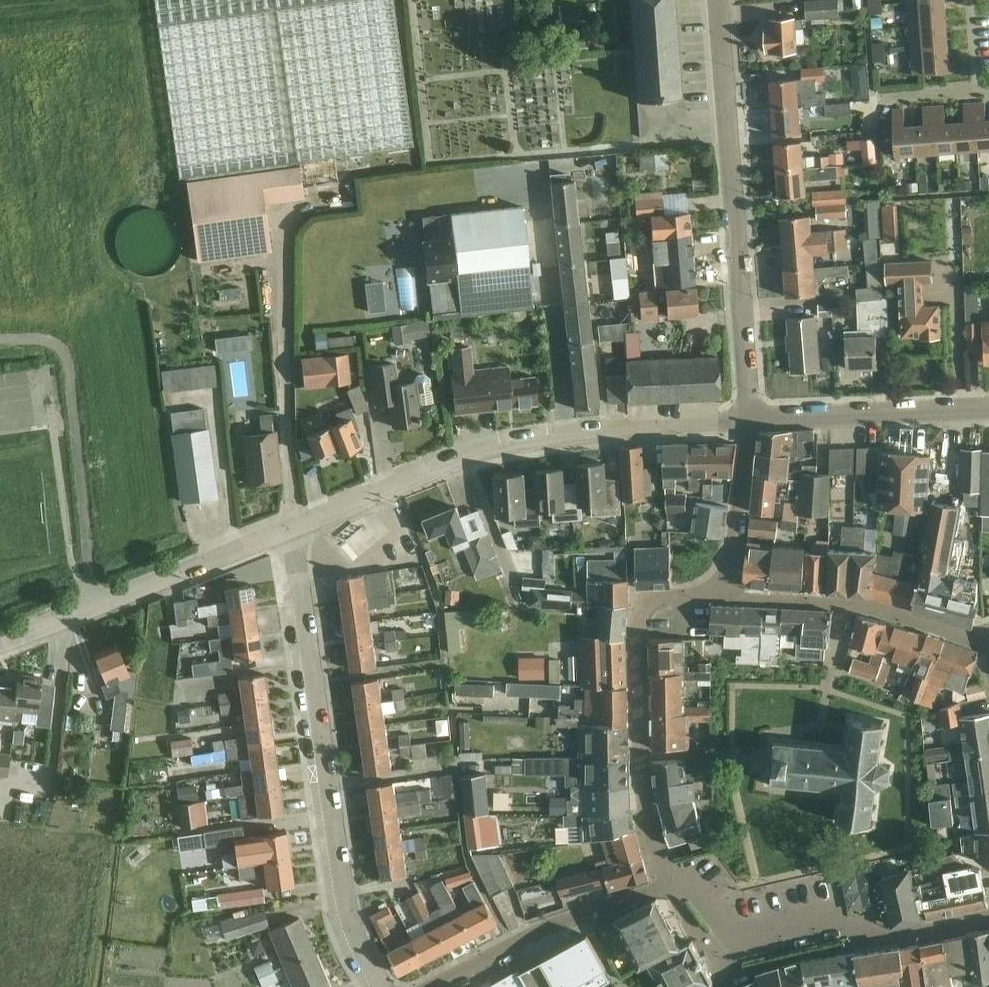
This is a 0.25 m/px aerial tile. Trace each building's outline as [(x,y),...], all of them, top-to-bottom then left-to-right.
[(334,156),(413,146),(393,0),(154,0),(179,178),(186,177),(197,260),(271,250),(264,203),(303,197),(302,187),(338,182),(334,156)] [(629,2),(630,17),(636,100),(680,97),(673,0),(629,0),(629,2)] [(806,0),(805,0),(806,18),(838,16),(837,0),(809,0),(806,0)] [(907,1),(909,25),(946,22),(944,0),(919,0),(907,1)] [(881,3),(869,4),(870,13),(882,12),(881,3)] [(765,32),(764,35),(764,39),(766,43),(766,52),(778,51),(778,55),(795,53),(795,49),(796,49),(795,27),(803,27),(802,18),(794,19),(794,18),(771,19),(771,28),(765,28),(765,32)] [(946,22),(909,25),(911,49),(948,46),(946,22)] [(872,43),(873,52),(885,51),(884,42),(872,43)] [(948,46),(911,49),(913,74),(950,71),(948,46)] [(885,51),(873,52),(873,61),(886,60),(885,51)] [(823,67),(801,69),(802,81),(824,79),(823,67)] [(770,80),(772,108),(798,105),(798,106),(811,105),(811,104),(837,102),(836,93),(810,95),(810,92),(798,93),(796,78),(770,80)] [(826,116),(851,114),(850,102),(837,103),(837,102),(811,104),(811,105),(811,114),(826,113),(826,116)] [(988,148),(988,119),(986,119),(985,102),(974,103),(978,149),(988,148)] [(957,150),(978,149),(974,103),(963,104),(964,121),(955,122),(957,150)] [(798,105),(772,108),(774,135),(801,133),(798,106),(798,105)] [(937,152),(957,150),(955,122),(945,123),(944,105),(933,106),(937,152)] [(916,153),(937,152),(933,106),(922,107),(924,124),(914,125),(916,153)] [(896,155),(916,153),(914,125),(905,126),(903,108),(892,109),(896,155)] [(879,130),(879,152),(894,152),(893,129),(879,130)] [(876,162),(873,138),(862,139),(864,163),(876,162)] [(815,155),(802,156),(801,141),(775,143),(777,170),(803,168),(837,165),(830,165),(829,156),(815,157),(815,155)] [(803,168),(777,170),(779,197),(805,195),(804,180),(838,178),(837,165),(803,168)] [(549,174),(555,224),(578,222),(574,181),(565,182),(564,172),(549,174)] [(817,204),(846,202),(845,189),(812,192),(813,205),(817,204)] [(651,218),(653,237),(691,233),(689,213),(689,212),(663,214),(662,200),(634,202),(636,220),(651,218)] [(846,202),(817,204),(817,218),(847,216),(846,202)] [(422,217),(424,241),(422,242),(426,277),(428,277),(432,314),(533,303),(522,206),(422,217)] [(897,208),(899,239),(918,237),(915,206),(897,208)] [(845,228),(811,231),(810,215),(780,217),(782,243),(846,239),(845,228)] [(879,216),(880,244),(897,243),(896,215),(879,216)] [(555,224),(559,265),(583,262),(578,222),(555,224)] [(610,259),(624,258),(622,231),(608,233),(610,259)] [(693,259),(691,233),(653,237),(657,287),(694,284),(692,260),(693,259)] [(846,239),(782,243),(784,269),(814,267),(814,266),(813,252),(829,251),(829,250),(846,249),(846,239)] [(624,258),(610,259),(612,279),(626,278),(624,258)] [(899,307),(901,307),(902,335),(921,335),(921,337),(940,336),(939,305),(924,306),(923,281),(931,281),(930,260),(886,262),(887,283),(898,282),(899,307)] [(559,265),(563,304),(587,302),(583,262),(559,265)] [(867,287),(856,288),(857,301),(857,300),(882,298),(882,297),(880,263),(880,262),(866,263),(866,264),(867,287)] [(814,267),(784,269),(786,296),(816,294),(815,279),(825,278),(825,276),(849,274),(848,264),(814,266),(814,267)] [(383,280),(367,282),(369,311),(385,310),(383,280)] [(237,283),(238,296),(258,296),(258,283),(237,283)] [(654,291),(638,292),(640,320),(656,319),(655,314),(667,313),(667,315),(697,313),(695,288),(659,291),(654,291)] [(859,330),(845,331),(847,368),(877,367),(876,336),(889,335),(887,298),(882,298),(857,300),(859,330)] [(587,302),(563,304),(568,345),(591,343),(587,302)] [(832,304),(818,304),(818,316),(832,315),(832,304)] [(815,316),(788,318),(792,373),(819,370),(815,316)] [(408,344),(443,343),(443,322),(407,322),(408,344)] [(966,322),(967,350),(979,350),(978,322),(966,322)] [(655,326),(641,326),(641,349),(655,349),(655,326)] [(235,330),(236,346),(266,342),(264,327),(235,330)] [(657,342),(680,342),(680,327),(657,327),(657,342)] [(568,345),(571,378),(595,376),(591,343),(568,345)] [(468,346),(448,348),(450,372),(455,413),(519,406),(521,409),(529,408),(530,405),(536,404),(533,375),(510,378),(508,366),(471,370),(468,346)] [(346,354),(301,359),(304,387),(349,382),(346,354)] [(717,356),(625,360),(625,372),(626,402),(627,402),(719,398),(717,356)] [(214,362),(161,370),(163,391),(216,383),(214,362)] [(392,428),(418,425),(418,423),(419,423),(419,418),(417,418),(416,406),(432,404),(429,381),(425,377),(419,377),(415,382),(415,385),(414,385),(414,384),(396,385),(395,364),(370,367),(373,392),(389,390),(392,428)] [(613,375),(605,375),(608,403),(626,402),(625,372),(613,374),(613,375)] [(598,406),(595,376),(571,378),(573,389),(575,409),(598,406)] [(356,414),(369,409),(360,384),(347,389),(356,414)] [(171,413),(183,502),(215,498),(203,408),(171,413)] [(334,448),(333,448),(336,457),(362,447),(354,428),(357,427),(350,408),(337,413),(341,422),(327,427),(334,448)] [(271,413),(259,414),(261,434),(242,436),(248,483),(280,479),(275,432),(274,432),(271,413)] [(308,434),(325,428),(320,415),(303,422),(308,434)] [(334,448),(327,427),(325,428),(308,434),(307,435),(314,455),(333,448),(334,448)] [(901,427),(900,442),(912,443),(914,428),(901,427)] [(757,453),(790,455),(798,456),(798,442),(814,441),(814,429),(759,432),(759,439),(757,453)] [(676,476),(690,476),(690,467),(690,444),(688,444),(688,443),(664,444),(664,486),(676,486),(676,476)] [(714,469),(714,476),(733,476),(737,444),(737,443),(714,444),(714,469)] [(714,444),(690,444),(690,467),(690,476),(690,489),(699,489),(699,476),(714,476),(714,469),(714,444)] [(620,447),(623,501),(646,499),(642,445),(620,447)] [(882,447),(870,448),(869,473),(881,472),(882,447)] [(858,474),(869,473),(870,448),(858,448),(858,474)] [(842,449),(830,450),(830,475),(842,474),(842,449)] [(854,449),(842,449),(842,474),(853,474),(854,449)] [(964,450),(962,489),(966,490),(981,490),(982,450),(964,450)] [(881,472),(879,508),(882,508),(926,512),(930,455),(882,451),(881,472)] [(755,475),(802,480),(803,472),(803,470),(795,470),(795,471),(789,471),(790,455),(757,453),(755,475)] [(604,463),(578,464),(579,489),(580,505),(582,505),(591,504),(592,516),(621,514),(619,482),(605,483),(604,463)] [(803,470),(803,473),(816,473),(817,464),(803,464),(803,470)] [(580,505),(579,489),(563,489),(562,469),(536,470),(538,494),(539,510),(540,510),(553,509),(554,521),(582,520),(582,505),(580,505)] [(800,503),(799,514),(830,516),(830,474),(818,473),(816,473),(803,473),(802,480),(801,489),(800,503)] [(524,495),(523,474),(497,476),(499,516),(515,515),(515,527),(541,525),(540,510),(539,510),(538,494),(524,495)] [(790,487),(801,489),(802,480),(755,475),(751,511),(775,514),(776,501),(781,502),(781,496),(789,497),(790,487)] [(714,482),(705,482),(705,499),(713,500),(714,482)] [(722,482),(714,482),(713,500),(722,502),(722,482)] [(676,486),(666,486),(666,494),(667,512),(687,512),(688,493),(676,494),(676,486)] [(787,501),(785,518),(799,520),(799,514),(800,503),(787,501)] [(697,502),(692,532),(692,533),(723,538),(728,507),(697,502)] [(927,538),(923,558),(913,607),(933,613),(974,625),(980,603),(977,602),(979,582),(948,576),(961,507),(933,502),(932,506),(927,538)] [(457,506),(426,518),(433,535),(449,529),(458,551),(466,548),(477,578),(502,569),(488,534),(482,536),(471,540),(463,517),(462,516),(461,517),(457,506)] [(882,511),(880,525),(893,526),(913,528),(920,528),(922,515),(882,511)] [(751,518),(749,534),(777,537),(779,521),(751,518)] [(783,518),(782,529),(798,530),(799,520),(785,518),(783,518)] [(841,550),(831,550),(828,579),(828,592),(847,593),(848,578),(852,578),(855,527),(843,526),(841,550)] [(847,593),(870,595),(877,552),(865,552),(866,528),(855,527),(852,578),(848,578),(847,593)] [(828,579),(831,550),(829,549),(830,542),(818,541),(814,546),(813,553),(805,552),(802,589),(828,592),(828,579)] [(770,587),(775,546),(775,545),(748,543),(745,580),(749,585),(770,587)] [(671,586),(670,546),(636,547),(637,587),(671,586)] [(805,549),(775,546),(770,587),(802,589),(805,552),(805,549)] [(870,595),(913,607),(923,558),(902,552),(900,562),(893,560),(895,557),(877,552),(870,595)] [(587,578),(628,578),(626,560),(587,560),(587,578)] [(988,578),(988,565),(981,564),(979,576),(988,578)] [(339,578),(343,602),(396,594),(395,593),(396,593),(393,570),(391,570),(366,574),(347,577),(339,578)] [(523,576),(522,587),(531,588),(530,606),(578,609),(578,605),(587,605),(628,604),(628,600),(628,581),(628,578),(587,578),(588,594),(571,593),(572,591),(546,589),(547,577),(523,576)] [(196,599),(183,601),(186,618),(199,616),(206,615),(254,608),(251,585),(225,588),(227,601),(211,604),(197,606),(196,599)] [(369,609),(392,605),(391,604),(397,603),(396,594),(343,602),(346,625),(371,621),(369,609)] [(173,602),(176,626),(187,624),(186,618),(183,601),(173,602)] [(587,614),(592,614),(592,613),(604,614),(601,635),(625,637),(628,604),(587,605),(587,614)] [(712,606),(710,633),(725,634),(724,646),(743,647),(742,655),(737,655),(736,662),(760,663),(761,648),(761,635),(763,608),(712,605),(712,606)] [(463,607),(446,608),(450,653),(463,652),(460,625),(465,624),(463,607)] [(230,623),(232,636),(257,632),(254,608),(206,615),(208,626),(230,623)] [(761,648),(760,661),(770,661),(770,657),(780,657),(782,633),(782,632),(783,609),(763,608),(761,635),(761,648)] [(832,611),(783,609),(782,632),(782,633),(798,633),(796,657),(824,659),(825,646),(828,646),(832,611)] [(626,687),(625,637),(601,635),(604,614),(592,613),(592,614),(593,684),(626,687)] [(884,658),(886,654),(885,654),(886,651),(877,648),(886,622),(858,615),(850,644),(874,652),(870,664),(854,659),(850,671),(875,679),(876,680),(884,658)] [(374,644),(371,621),(346,625),(349,647),(374,644)] [(885,654),(886,654),(914,665),(915,665),(918,658),(927,637),(886,622),(877,648),(886,651),(885,654)] [(386,642),(396,641),(395,630),(384,631),(386,642)] [(232,636),(209,639),(210,650),(220,649),(221,660),(232,659),(232,660),(261,656),(257,632),(232,636)] [(921,702),(921,701),(928,679),(933,665),(935,665),(944,640),(928,634),(927,637),(918,658),(915,665),(914,665),(904,685),(913,689),(910,697),(921,702)] [(703,648),(704,638),(691,638),(691,646),(693,648),(703,648)] [(649,640),(650,674),(684,673),(684,671),(683,640),(649,640)] [(978,652),(944,640),(935,665),(933,665),(928,679),(921,701),(932,707),(940,684),(964,693),(978,652)] [(396,641),(386,642),(387,653),(398,651),(396,641)] [(134,697),(136,681),(137,671),(136,671),(136,672),(127,671),(116,644),(93,654),(106,683),(101,685),(106,698),(114,694),(110,729),(123,730),(126,705),(125,695),(133,696),(132,697),(134,697)] [(352,670),(377,666),(374,644),(349,647),(352,670)] [(545,658),(519,658),(519,680),(545,680),(545,658)] [(884,658),(876,680),(885,683),(893,662),(884,658)] [(192,664),(194,677),(234,672),(232,660),(232,659),(221,660),(192,664)] [(650,674),(651,714),(684,713),(684,706),(683,679),(698,678),(698,683),(711,683),(711,671),(684,671),(684,673),(650,674)] [(242,701),(267,697),(264,673),(238,677),(242,701)] [(35,725),(50,727),(54,687),(41,686),(42,677),(17,674),(16,678),(16,684),(12,720),(21,721),(22,711),(37,713),(35,725)] [(12,720),(16,684),(16,678),(7,677),(7,680),(0,679),(0,719),(12,720)] [(365,680),(354,682),(357,705),(382,702),(405,699),(403,689),(381,692),(379,678),(368,680),(368,678),(365,679),(365,680)] [(531,682),(507,681),(506,694),(530,695),(531,682)] [(456,695),(494,697),(495,685),(457,683),(456,695)] [(588,684),(588,697),(578,697),(578,707),(565,707),(566,704),(555,704),(555,716),(553,716),(553,725),(583,725),(583,722),(628,725),(628,687),(626,687),(593,684),(588,684)] [(218,694),(219,704),(229,703),(228,692),(218,694)] [(267,697),(242,701),(245,724),(271,720),(267,697)] [(382,702),(357,705),(361,728),(385,725),(384,713),(395,711),(406,709),(405,699),(382,702)] [(940,710),(942,726),(962,723),(965,746),(949,748),(949,751),(950,760),(956,759),(955,757),(988,752),(988,713),(962,717),(960,702),(940,710)] [(229,703),(219,704),(221,714),(231,712),(229,703)] [(651,748),(652,748),(689,747),(689,719),(711,719),(711,712),(706,712),(706,705),(684,706),(684,713),(651,714),(651,748)] [(775,740),(773,739),(773,742),(770,741),(770,744),(773,744),(772,753),(770,752),(769,756),(772,756),(770,768),(769,767),(769,770),(770,770),(769,779),(767,779),(766,781),(769,782),(768,785),(770,785),(771,781),(783,782),(783,786),(785,786),(786,783),(798,784),(797,787),(800,788),(800,784),(812,785),(812,788),(815,789),(815,786),(827,788),(827,790),(829,790),(830,788),(843,789),(841,801),(838,800),(837,803),(841,803),(839,815),(836,815),(835,817),(839,818),(838,822),(840,822),(841,818),(868,822),(868,826),(870,826),(871,823),(874,823),(874,821),(871,821),(873,808),(876,809),(876,805),(873,805),(876,787),(887,783),(890,784),(891,782),(888,780),(890,769),(892,768),(891,765),(887,767),(879,759),(881,743),(884,744),(884,741),(881,741),(883,727),(886,727),(887,725),(884,724),(884,721),(881,720),(881,724),(853,720),(854,716),(852,716),(851,719),(848,719),(848,721),(851,722),(849,735),(846,735),(846,738),(849,738),(847,750),(834,749),(834,746),(832,745),(832,748),(820,747),(820,745),(817,744),(816,747),(805,745),(805,742),(802,742),(801,745),(790,744),(791,741),(788,741),(788,744),(775,742),(775,740)] [(213,752),(274,744),(271,720),(245,724),(246,736),(212,741),(213,752)] [(629,725),(628,725),(583,722),(583,725),(583,759),(604,759),(604,757),(629,758),(631,758),(629,725)] [(364,751),(389,748),(385,725),(361,728),(364,751)] [(398,735),(400,746),(425,742),(424,733),(410,734),(410,733),(398,735)] [(431,734),(430,754),(444,755),(446,735),(431,734)] [(190,737),(170,740),(172,756),(192,754),(190,737)] [(425,742),(400,746),(401,757),(412,755),(413,760),(427,758),(425,742)] [(251,770),(277,766),(274,744),(213,752),(214,762),(249,757),(251,770)] [(392,770),(389,748),(364,751),(367,774),(378,772),(378,774),(381,773),(381,772),(392,770)] [(9,762),(9,761),(5,757),(5,753),(0,752),(0,775),(7,776),(9,762)] [(950,760),(950,764),(968,762),(970,781),(954,784),(955,796),(988,791),(988,752),(955,757),(956,759),(950,760)] [(526,759),(525,775),(566,776),(565,783),(584,783),(599,783),(598,786),(630,785),(629,758),(604,757),(604,759),(583,759),(526,759)] [(683,759),(652,760),(656,801),(693,799),(698,799),(697,793),(694,793),(693,771),(684,771),(683,759)] [(224,786),(206,789),(207,799),(238,795),(280,789),(277,766),(251,770),(240,771),(242,784),(224,786)] [(487,773),(464,775),(468,813),(478,813),(492,814),(487,773)] [(397,794),(395,783),(385,784),(384,783),(381,783),(381,785),(370,786),(373,810),(422,803),(434,801),(432,789),(397,794)] [(631,812),(630,785),(598,786),(599,783),(584,783),(584,784),(569,784),(569,798),(565,798),(569,813),(584,814),(584,815),(631,812)] [(283,812),(280,789),(238,795),(241,818),(258,815),(258,816),(269,814),(269,816),(272,815),(272,814),(283,812)] [(978,832),(978,833),(988,831),(988,791),(955,796),(956,803),(973,801),(976,823),(978,832)] [(929,800),(932,826),(954,823),(951,797),(929,800)] [(656,801),(660,815),(670,846),(689,840),(691,849),(713,843),(706,822),(700,824),(693,799),(656,801)] [(178,804),(181,827),(198,824),(195,802),(178,804)] [(373,810),(376,832),(402,829),(400,816),(423,813),(422,803),(373,810)] [(567,815),(567,829),(584,829),(584,841),(603,838),(633,830),(631,812),(584,815),(567,815)] [(478,813),(468,813),(472,852),(482,851),(478,813)] [(204,834),(178,837),(180,851),(205,847),(234,843),(244,841),(244,837),(242,825),(203,831),(204,834)] [(379,855),(405,851),(402,829),(376,832),(379,855)] [(636,829),(633,830),(603,838),(609,859),(597,862),(599,868),(643,857),(636,829)] [(235,852),(219,854),(220,856),(221,868),(237,866),(238,865),(252,863),(264,862),(290,858),(286,831),(260,835),(244,837),(244,841),(234,843),(235,852)] [(978,833),(978,832),(962,835),(963,851),(988,865),(988,831),(978,833)] [(417,850),(428,848),(427,838),(416,840),(417,850)] [(428,848),(417,850),(419,860),(429,858),(428,848)] [(408,875),(405,851),(379,855),(383,878),(394,877),(395,878),(398,878),(398,876),(408,875)] [(935,851),(888,868),(890,873),(900,869),(901,872),(909,869),(921,865),(933,860),(935,860),(935,859),(935,851)] [(935,860),(933,860),(935,869),(965,863),(953,853),(935,860)] [(492,896),(515,885),(500,854),(473,854),(492,896)] [(648,879),(643,857),(599,868),(559,879),(562,895),(608,883),(609,888),(648,879)] [(238,865),(237,866),(239,879),(265,875),(267,889),(293,885),(290,858),(264,862),(252,863),(238,865)] [(933,860),(921,865),(922,872),(935,869),(933,860)] [(927,916),(928,918),(988,906),(980,868),(972,865),(944,871),(945,879),(920,884),(927,916)] [(882,879),(893,926),(921,920),(921,917),(927,916),(920,884),(913,886),(909,869),(901,872),(882,879)] [(450,887),(473,880),(470,871),(448,878),(450,887)] [(440,927),(450,948),(474,935),(462,913),(461,914),(443,879),(431,886),(442,907),(431,913),(439,927),(440,927)] [(474,907),(462,913),(474,935),(497,923),(486,901),(485,901),(474,880),(463,886),(474,907)] [(219,908),(263,901),(262,889),(217,895),(219,908)] [(450,948),(440,927),(439,927),(431,913),(421,893),(409,899),(421,922),(422,922),(428,933),(415,940),(426,960),(450,948)] [(640,968),(649,963),(682,946),(657,898),(615,919),(640,968)] [(373,917),(384,939),(392,934),(387,923),(396,919),(391,908),(373,917)] [(234,917),(220,922),(226,940),(269,926),(264,911),(235,921),(234,917)] [(269,930),(284,965),(314,953),(298,917),(269,930)] [(968,936),(972,970),(974,982),(975,986),(984,986),(983,979),(988,978),(988,927),(967,933),(968,936)] [(519,968),(492,984),(490,980),(490,979),(479,985),(480,986),(597,986),(611,979),(586,934),(521,972),(519,970),(520,970),(519,968)] [(968,936),(944,940),(951,974),(963,972),(965,983),(974,982),(972,970),(968,936)] [(415,940),(389,953),(400,974),(426,960),(415,940)] [(661,986),(702,986),(713,981),(692,940),(682,946),(649,963),(661,986)] [(951,974),(944,940),(940,940),(922,945),(928,986),(954,986),(951,974)] [(922,945),(900,948),(902,986),(928,986),(922,945)] [(862,986),(902,986),(900,948),(855,955),(862,986)] [(314,953),(284,965),(294,986),(328,986),(314,953)] [(835,986),(862,986),(855,955),(855,953),(829,957),(835,986)] [(829,957),(802,962),(808,986),(835,986),(829,957)] [(258,977),(273,970),(269,960),(253,967),(258,977)] [(779,968),(784,986),(808,986),(802,962),(779,968)] [(757,974),(758,979),(761,986),(784,986),(779,968),(757,974)] [(273,970),(258,977),(262,986),(277,980),(273,970)] [(758,979),(739,986),(761,986),(758,979)]
